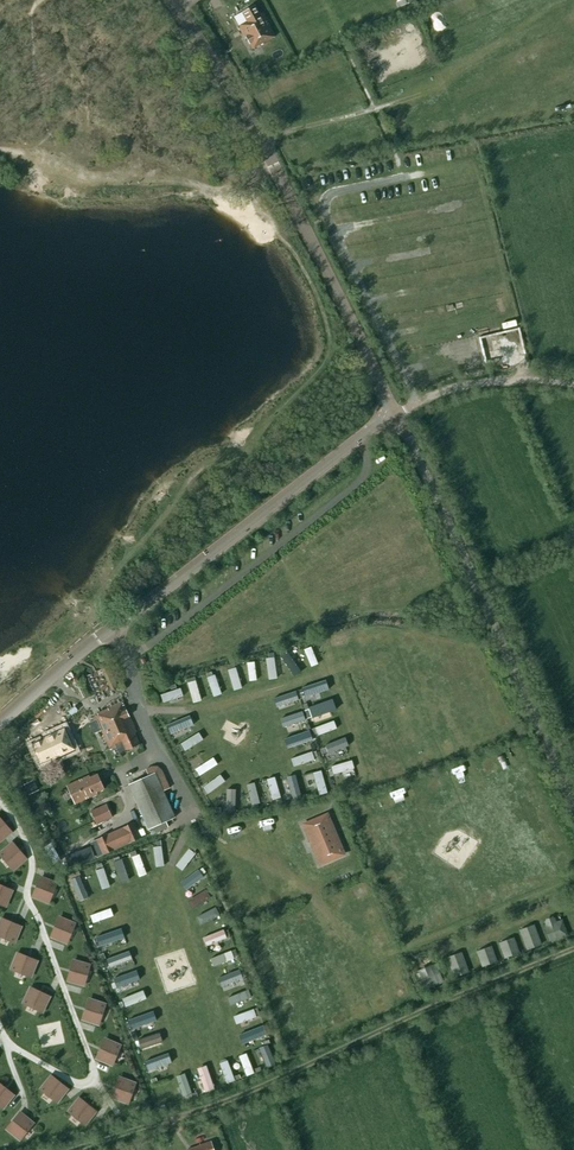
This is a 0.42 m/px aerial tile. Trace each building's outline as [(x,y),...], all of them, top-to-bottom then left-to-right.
[(248,21),(240,26),(253,49),(275,37),(263,14),(261,15),(256,5),(243,12),(248,21)] [(311,647),(304,650),(312,667),(318,664),(311,647)] [(288,652),(281,656),(295,677),(301,672),(288,652)] [(274,658),(266,659),(268,679),(277,678),(274,658)] [(254,662),(247,663),(249,681),(256,680),(254,662)] [(109,666),(102,669),(105,674),(112,671),(109,666)] [(242,688),(236,668),(228,671),(234,691),(242,688)] [(215,675),(207,678),(214,697),(222,694),(215,675)] [(195,681),(187,684),(193,704),(201,701),(195,681)] [(304,689),(307,697),(326,690),(323,682),(304,689)] [(273,699),(276,707),(299,699),(296,691),(273,699)] [(309,707),(313,718),(336,710),(332,699),(309,707)] [(115,745),(119,753),(126,749),(126,750),(140,745),(135,733),(136,732),(123,702),(95,715),(95,716),(93,717),(94,720),(96,719),(108,748),(115,745)] [(280,719),(283,727),(305,719),(302,712),(280,719)] [(168,726),(172,733),(190,725),(186,717),(168,726)] [(315,728),(318,735),(336,729),(333,721),(315,728)] [(43,740),(31,745),(40,764),(51,759),(52,760),(74,751),(64,728),(42,738),(43,740)] [(180,744),(184,751),(203,740),(199,733),(180,744)] [(284,740),(287,748),(307,741),(304,733),(284,740)] [(325,746),(328,754),(348,745),(345,737),(325,746)] [(291,759),(294,767),(314,759),(311,752),(291,759)] [(195,769),(200,776),(218,765),(213,757),(195,769)] [(355,768),(352,760),(331,767),(334,775),(355,768)] [(321,771),(313,773),(319,796),(327,794),(321,771)] [(149,776),(129,785),(148,829),(151,834),(167,827),(164,821),(175,817),(163,792),(155,773),(149,776)] [(106,791),(98,774),(91,777),(90,775),(67,786),(75,804),(106,791)] [(203,788),(208,794),(226,781),(221,775),(203,788)] [(295,775),(287,777),(293,800),(301,798),(295,775)] [(275,777),(267,779),(273,799),(281,797),(275,777)] [(25,785),(29,794),(38,790),(33,781),(25,785)] [(254,782),(246,784),(252,804),(260,802),(254,782)] [(235,789),(227,789),(226,811),(235,811),(235,789)] [(112,818),(106,804),(90,811),(97,825),(112,818)] [(315,851),(321,864),(344,854),(338,842),(339,841),(334,827),(332,828),(327,815),(304,825),(309,838),(308,838),(314,852),(315,851)] [(12,833),(0,819),(0,843),(12,833)] [(141,838),(134,823),(96,840),(103,855),(141,838)] [(0,854),(0,856),(3,859),(5,857),(12,864),(11,866),(14,870),(26,860),(12,843),(4,850),(3,850),(2,851),(2,852),(0,854)] [(162,847),(153,848),(156,867),(164,866),(162,847)] [(195,854),(188,849),(175,865),(182,871),(195,854)] [(73,865),(92,858),(89,850),(70,856),(73,865)] [(139,855),(131,858),(139,877),(147,874),(139,855)] [(122,861),(114,864),(121,884),(128,881),(122,861)] [(104,868),(96,871),(102,890),(110,888),(104,868)] [(203,877),(197,870),(180,883),(185,891),(203,877)] [(79,877),(71,880),(79,901),(87,898),(79,877)] [(42,878),(33,898),(48,904),(50,898),(48,898),(52,888),(56,889),(58,884),(54,882),(52,881),(51,882),(42,878)] [(2,902),(1,904),(6,906),(12,892),(0,886),(0,901),(2,902)] [(210,899),(205,890),(187,902),(192,910),(210,899)] [(218,916),(214,908),(197,917),(201,925),(218,916)] [(113,916),(111,909),(90,915),(93,923),(113,916)] [(556,921),(554,917),(543,922),(551,942),(568,935),(562,919),(556,921)] [(60,918),(52,938),(66,944),(68,939),(66,938),(70,928),(74,930),(76,924),(72,923),(72,922),(70,921),(70,922),(60,918)] [(0,922),(0,936),(10,940),(9,941),(14,943),(16,939),(17,940),(18,938),(17,937),(21,928),(1,919),(0,922)] [(542,945),(534,924),(519,930),(527,950),(542,945)] [(226,939),(223,930),(203,938),(206,947),(226,939)] [(122,939),(119,931),(99,937),(102,945),(122,939)] [(519,954),(513,938),(498,943),(504,959),(519,954)] [(497,962),(491,946),(476,951),(482,967),(497,962)] [(132,960),(129,951),(107,959),(110,968),(132,960)] [(234,959),(231,952),(210,959),(213,967),(234,959)] [(470,972),(462,952),(447,957),(455,978),(470,972)] [(12,966),(10,970),(16,972),(16,971),(31,976),(37,962),(17,954),(13,964),(12,963),(11,965),(12,966)] [(74,961),(68,982),(83,986),(85,981),(83,980),(86,970),(89,971),(91,966),(87,965),(87,964),(85,963),(84,964),(74,961)] [(444,983),(437,964),(419,971),(426,990),(444,983)] [(243,979),(240,970),(218,979),(221,987),(243,979)] [(139,980),(136,971),(113,978),(117,987),(139,980)] [(24,1000),(23,1004),(28,1006),(28,1005),(43,1012),(49,998),(30,988),(26,998),(25,997),(23,999),(24,1000)] [(250,998),(247,990),(228,998),(231,1006),(250,998)] [(146,1000),(143,991),(122,999),(125,1007),(146,1000)] [(90,1000),(83,1020),(98,1025),(103,1010),(104,1010),(106,1005),(102,1004),(102,1003),(100,1002),(100,1003),(90,1000)] [(256,1017),(253,1010),(234,1017),(237,1025),(256,1017)] [(153,1021),(150,1014),(131,1021),(134,1028),(153,1021)] [(263,1035),(261,1027),(241,1034),(243,1042),(263,1035)] [(162,1042),(159,1033),(138,1040),(141,1049),(162,1042)] [(106,1039),(97,1059),(111,1065),(118,1051),(119,1052),(121,1046),(117,1045),(118,1044),(116,1043),(115,1044),(106,1039)] [(268,1046),(260,1049),(268,1068),(275,1065),(268,1046)] [(171,1063),(168,1054),(145,1062),(148,1071),(171,1063)] [(246,1054),(239,1057),(247,1077),(254,1074),(246,1054)] [(227,1061),(219,1064),(227,1084),(235,1081),(227,1061)] [(206,1066),(197,1069),(206,1093),(214,1090),(206,1066)] [(184,1074),(176,1077),(184,1096),(192,1093),(184,1074)] [(51,1077),(41,1089),(53,1099),(52,1100),(57,1104),(59,1100),(60,1101),(62,1099),(61,1098),(67,1090),(51,1077)] [(120,1078),(112,1098),(127,1104),(133,1089),(134,1089),(136,1084),(132,1082),(132,1081),(130,1081),(130,1082),(120,1078)] [(3,1108),(13,1096),(0,1086),(0,1106),(3,1108)] [(70,1109),(68,1113),(72,1116),(73,1115),(85,1125),(95,1113),(79,1099),(72,1107),(71,1107),(70,1108),(70,1109)] [(21,1113),(7,1130),(19,1140),(29,1128),(30,1129),(34,1124),(31,1122),(31,1121),(29,1119),(29,1120),(21,1113)] [(187,1148),(188,1149),(214,1149),(211,1140),(187,1148)]
